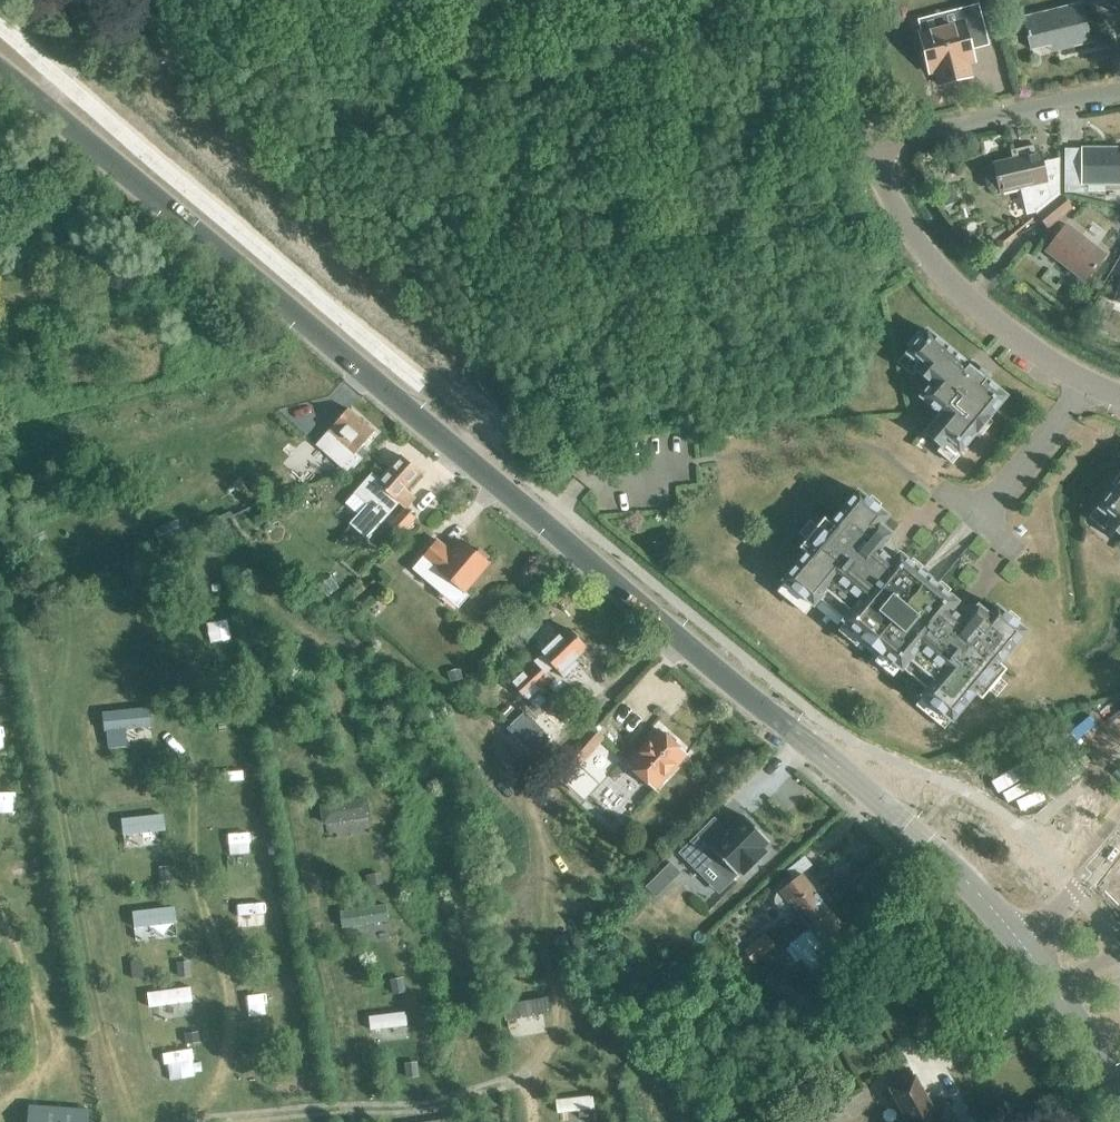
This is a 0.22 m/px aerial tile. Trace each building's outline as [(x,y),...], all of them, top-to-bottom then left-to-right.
[(1060,43),(1062,50),(1091,43),(1081,5),(1023,19),(1031,50),(1060,43)] [(939,86),(971,77),(967,62),(974,60),(971,50),(988,45),(978,6),(958,11),(962,24),(919,34),(924,52),(929,72),(935,70),(939,86)] [(1040,154),(1033,156),(1031,148),(1012,153),(1014,160),(994,164),(994,166),(989,167),(985,173),(988,188),(995,192),(1000,190),(1000,193),(1020,188),(1026,216),(1037,214),(1060,196),(1060,158),(1041,162),(1040,154)] [(1119,185),(1119,150),(1083,149),(1083,151),(1066,151),(1065,193),(1083,193),(1084,185),(1119,185)] [(1037,214),(1048,228),(1071,209),(1060,196),(1037,214)] [(1045,252),(1084,283),(1104,257),(1066,225),(1045,252)] [(972,361),(969,365),(927,330),(922,336),(918,333),(907,346),(911,349),(899,364),(913,376),(916,372),(931,384),(920,398),(940,415),(925,434),(941,448),(938,452),(952,463),(960,454),(959,454),(976,434),(978,432),(981,435),(991,422),(988,419),(990,417),(989,417),(1006,397),(986,380),(990,376),(972,361)] [(277,416),(286,442),(309,433),(299,407),(277,416)] [(340,457),(354,469),(363,458),(356,453),(373,431),(345,409),(325,434),(346,450),(340,457)] [(408,493),(405,490),(419,474),(400,457),(378,481),(371,474),(352,494),(366,506),(357,516),(372,530),(389,511),(390,512),(408,493)] [(1113,484),(1117,487),(1115,489),(1099,509),(1098,508),(1090,518),(1104,529),(1107,525),(1119,536),(1119,475),(1113,484)] [(891,535),(880,526),(888,517),(858,492),(830,524),(824,519),(798,549),(805,554),(782,582),(812,607),(818,600),(843,621),(843,622),(862,638),(861,639),(880,656),(881,655),(901,671),(902,669),(927,690),(921,697),(951,722),(974,695),(981,700),(1006,670),(999,665),(1026,632),(996,607),(989,616),(978,607),(971,615),(885,543),(891,535)] [(388,527),(399,537),(415,519),(404,509),(388,527)] [(462,542),(453,554),(437,541),(412,572),(459,609),(469,596),(466,594),(490,563),(462,542)] [(347,593),(354,600),(367,589),(359,581),(347,593)] [(587,649),(568,630),(538,659),(540,660),(533,666),(532,665),(509,686),(529,707),(533,703),(540,711),(549,702),(541,694),(552,683),(545,676),(549,672),(557,679),(587,649)] [(657,732),(627,766),(655,791),(686,756),(657,732)] [(517,745),(533,761),(544,748),(530,733),(517,745)] [(721,838),(708,826),(680,854),(693,867),(703,858),(728,883),(740,872),(743,876),(767,853),(763,849),(769,843),(743,816),(721,838)] [(787,870),(795,880),(813,866),(805,856),(787,870)] [(802,918),(823,901),(802,875),(781,892),(777,894),(775,899),(775,904),(779,908),(783,910),(789,909),(792,906),(802,918)] [(823,901),(802,918),(810,928),(789,945),(812,975),(836,956),(825,943),(844,927),(823,901)] [(750,959),(772,942),(767,935),(745,953),(750,959)] [(772,942),(750,959),(755,966),(777,948),(772,942)] [(932,1105),(912,1069),(888,1083),(910,1121),(957,1121),(944,1098),(932,1105)] [(68,1101),(52,1104),(56,1121),(72,1121),(68,1101)] [(805,1106),(796,1111),(798,1114),(784,1121),(814,1121),(805,1106)]
